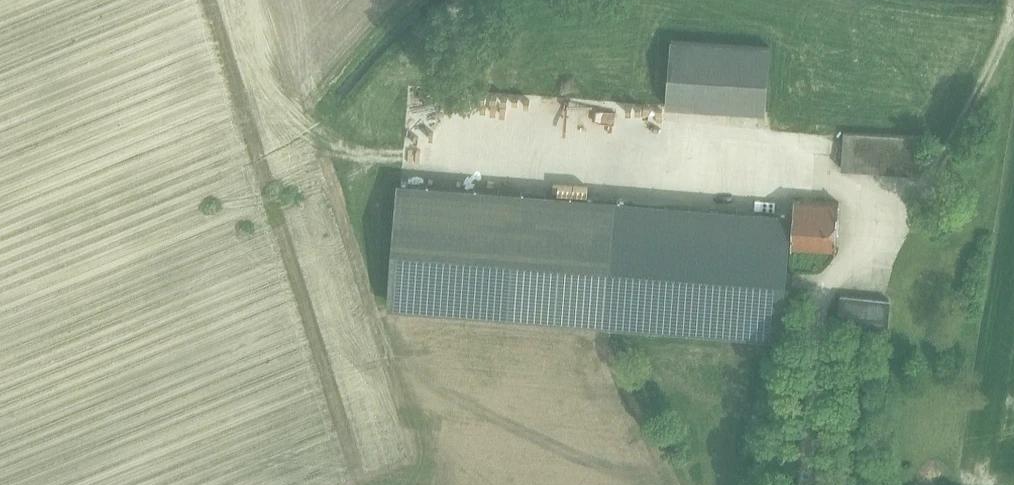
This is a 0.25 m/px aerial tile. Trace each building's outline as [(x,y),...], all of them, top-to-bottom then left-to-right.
[(666,105),(765,112),(770,47),(671,40),(666,105)] [(475,100),(449,60),(427,75),(453,115),(475,100)] [(921,173),(923,137),(843,132),(841,168),(921,173)] [(401,184),(392,304),(608,321),(618,201),(401,184)] [(795,200),(792,245),(836,248),(839,202),(795,200)] [(618,201),(608,321),(778,334),(787,215),(618,201)] [(841,296),(838,324),(886,329),(889,301),(841,296)]
